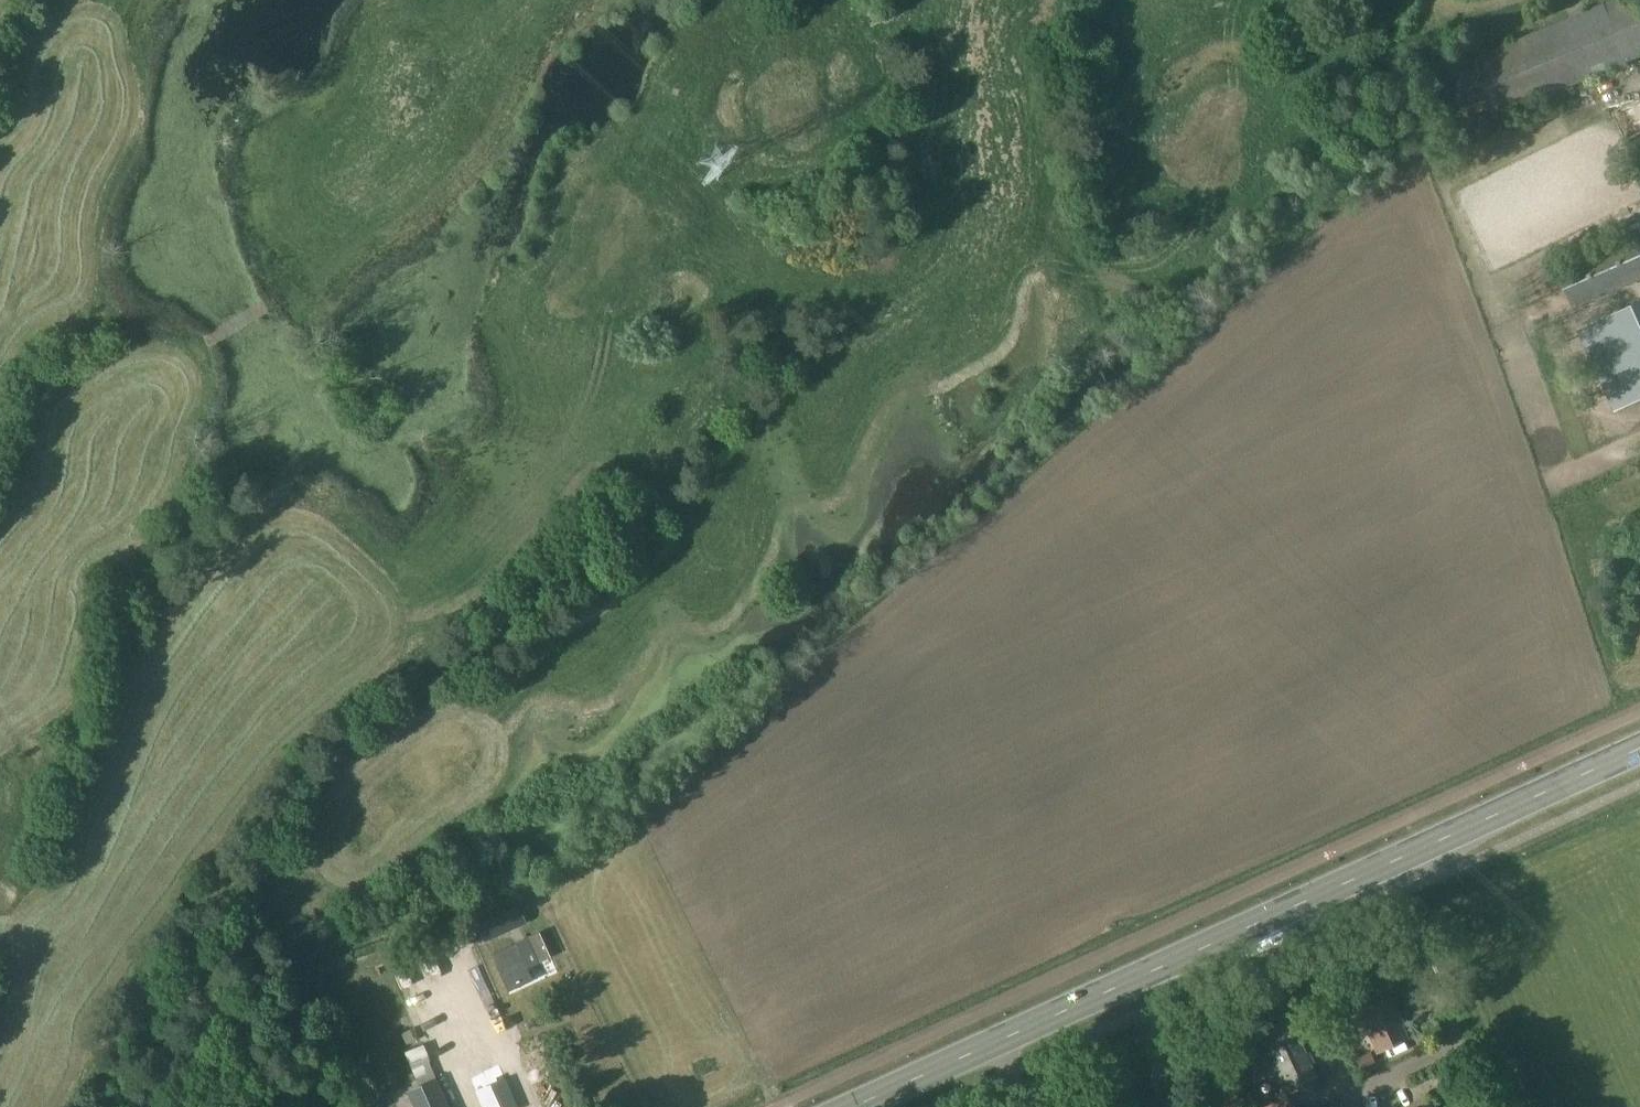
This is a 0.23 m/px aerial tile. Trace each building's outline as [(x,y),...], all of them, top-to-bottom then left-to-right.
[(1631,137),(1639,157),(1639,133),(1631,137)] [(1576,309),(1639,280),(1639,236),(1637,229),(1554,266),(1576,309)] [(1639,400),(1639,302),(1578,330),(1614,411),(1639,400)] [(506,913),(478,925),(486,943),(513,931),(506,913)] [(542,937),(492,959),(509,997),(535,986),(532,980),(530,974),(553,964),(550,957),(542,937)] [(1385,1048),(1410,1037),(1391,997),(1367,1008),(1385,1048)] [(1301,1038),(1273,1051),(1245,1063),(1255,1083),(1276,1073),(1286,1094),(1319,1078),(1301,1038)] [(408,1091),(415,1106),(449,1106),(436,1078),(408,1091)]
